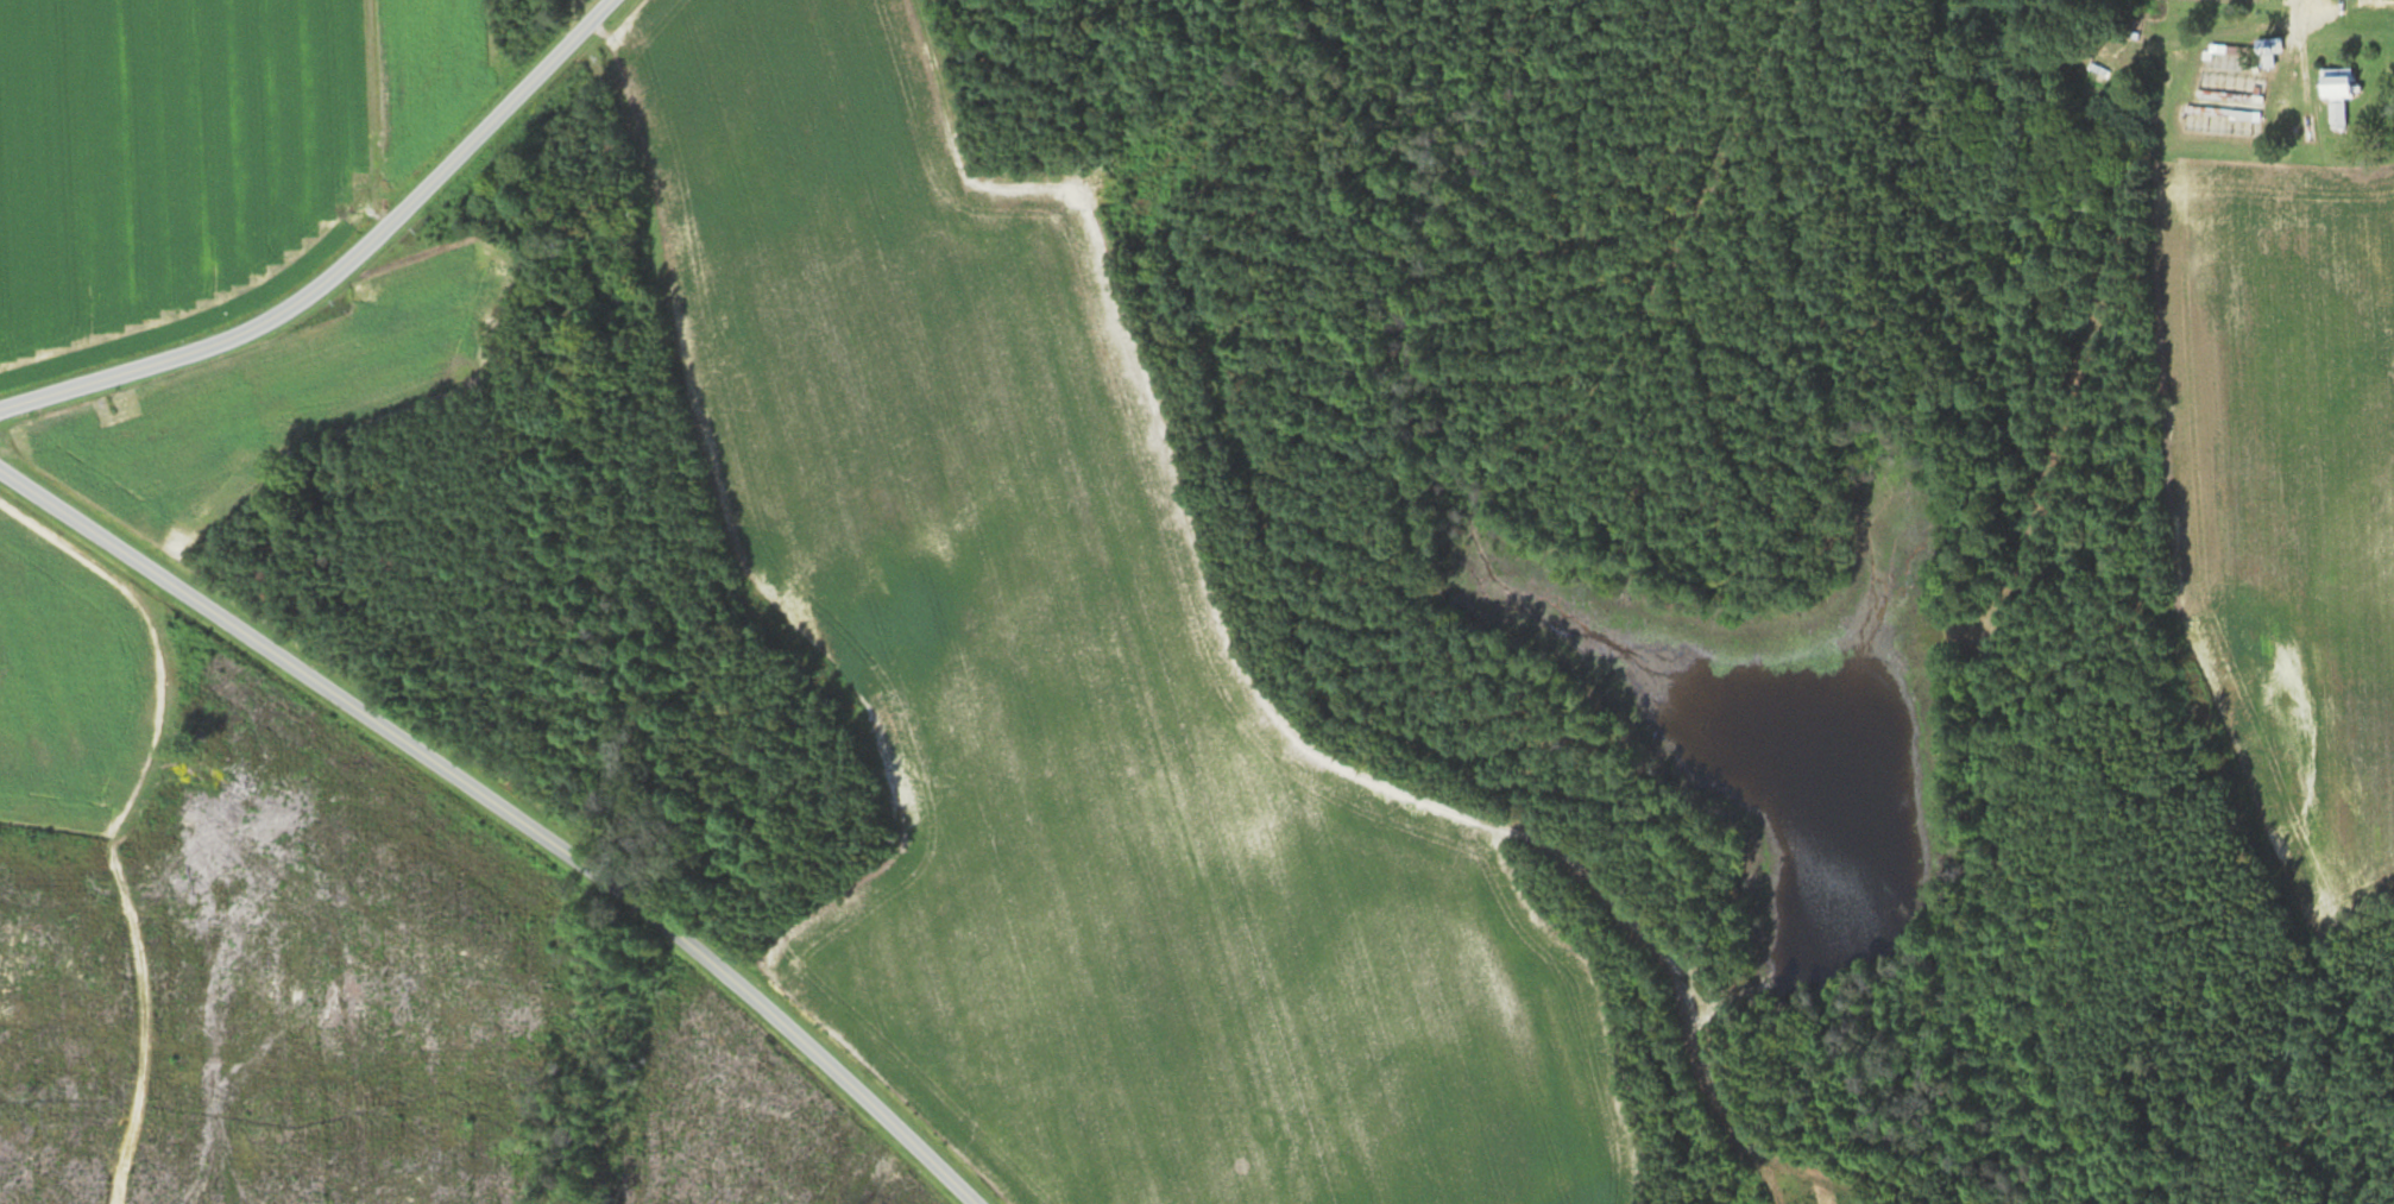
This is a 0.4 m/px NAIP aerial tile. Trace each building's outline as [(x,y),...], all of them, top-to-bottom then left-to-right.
[(2344,130),(2342,99),(2349,98),(2347,68),(2312,70),(2313,101),(2325,100),(2327,131),(2344,130)]
